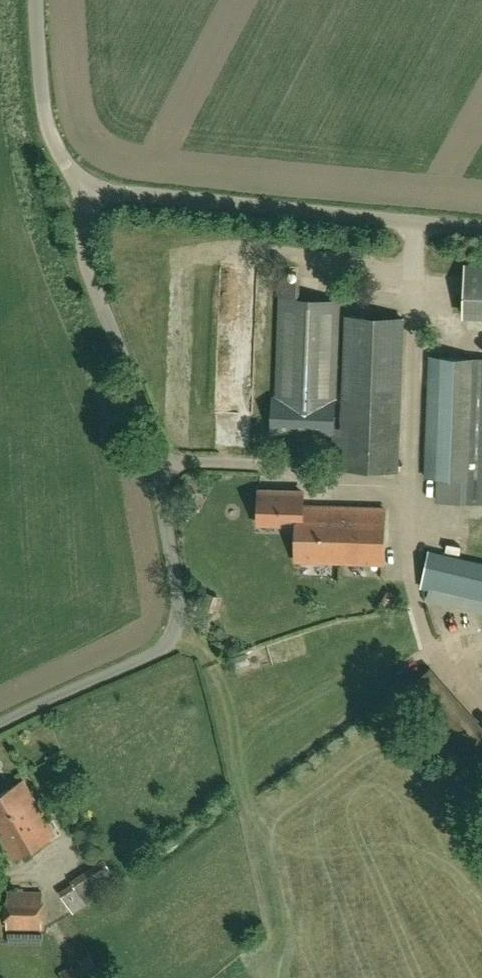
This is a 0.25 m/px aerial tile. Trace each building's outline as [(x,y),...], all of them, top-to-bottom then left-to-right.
[(460,315),(481,316),(481,261),(461,260),(460,315)] [(340,468),(398,470),(403,318),(346,316),(344,398),(336,397),(340,302),(296,300),(297,278),(279,278),(275,396),(272,396),(271,432),(334,434),(333,461),(341,461),(340,468)] [(431,356),(426,476),(437,476),(436,500),(481,502),(481,358),(431,356)] [(259,522),(298,523),(297,560),(384,562),(385,507),(302,506),(303,491),(260,490),(259,522)] [(429,550),(420,587),(434,591),(431,600),(481,612),(481,562),(429,550)] [(470,765),(479,756),(481,759),(481,724),(431,666),(402,690),(402,691),(470,765)] [(13,857),(54,834),(23,779),(0,793),(0,834),(13,857)] [(73,911),(119,880),(105,859),(72,880),(74,883),(60,892),(73,911)] [(42,929),(43,890),(8,889),(7,928),(42,929)] [(105,973),(91,952),(61,971),(65,977),(97,977),(105,973)]
